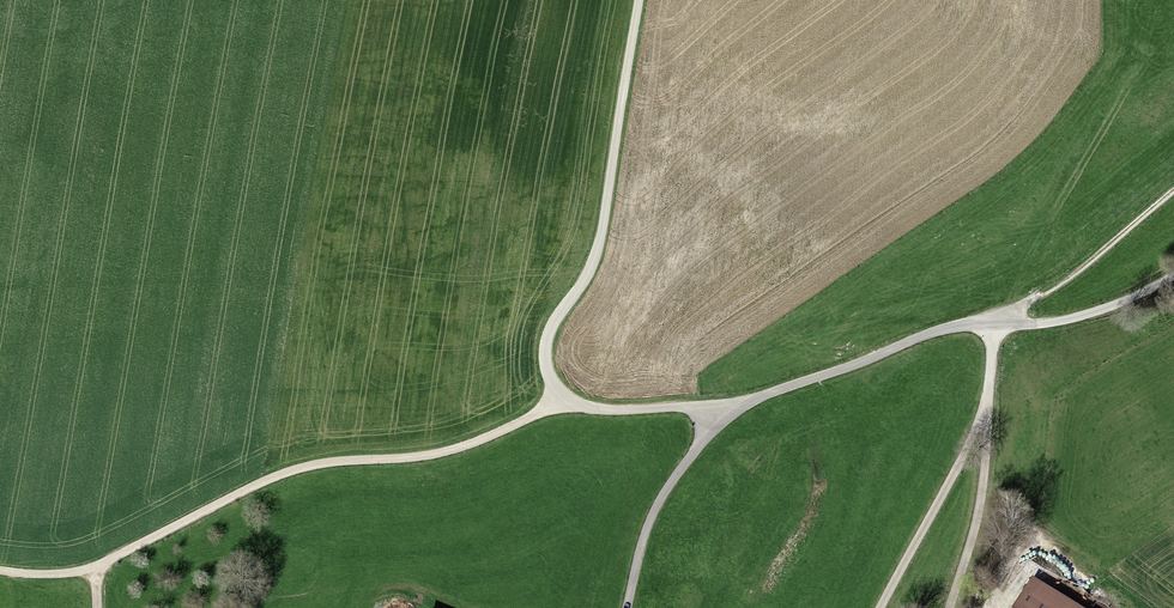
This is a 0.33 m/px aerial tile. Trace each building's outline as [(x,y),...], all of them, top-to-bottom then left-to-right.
[(1029,584),(1014,607),(1068,607),(1029,584)]
